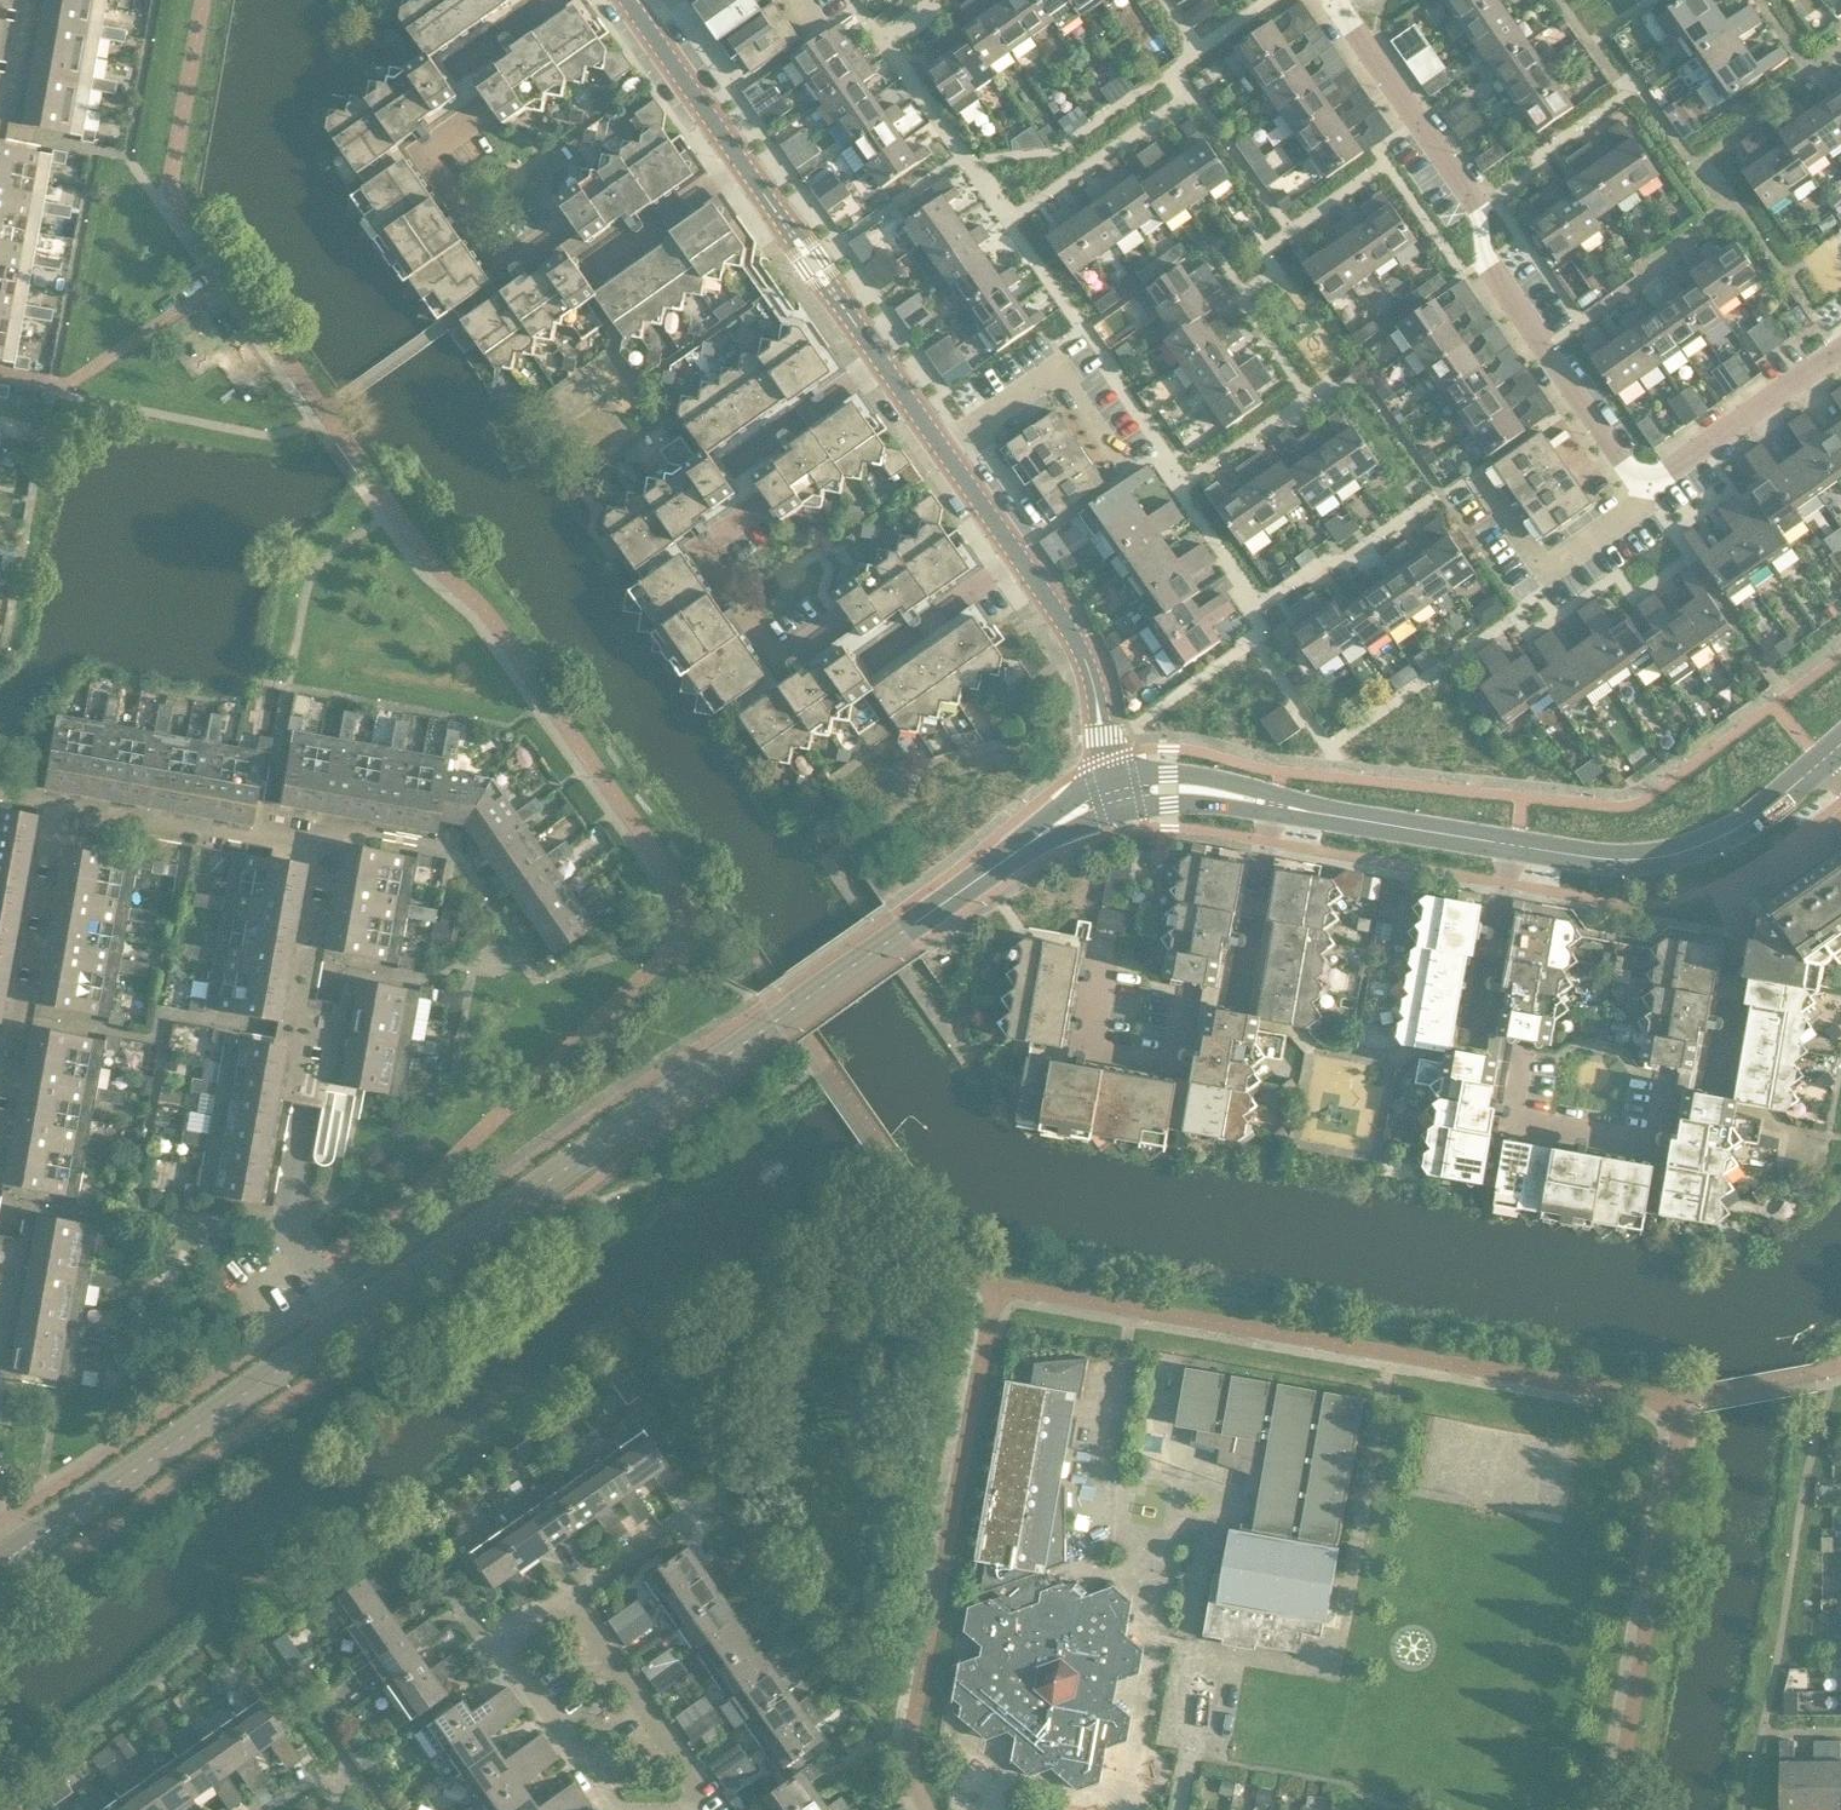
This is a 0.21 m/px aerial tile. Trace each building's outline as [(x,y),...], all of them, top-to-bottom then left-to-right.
[(2,146),(3,140),(7,122),(11,96),(26,98),(30,73),(35,47),(39,22),(43,0),(0,0),(0,146),(2,146)] [(102,26),(105,7),(67,0),(43,0),(39,22),(101,33),(102,26)] [(434,61),(454,47),(452,44),(514,0),(422,0),(422,2),(408,0),(404,0),(401,18),(428,57),(432,62),(434,61)] [(695,6),(708,25),(744,0),(705,0),(703,1),(695,6)] [(708,25),(721,43),(728,37),(776,4),(773,0),(744,0),(708,25)] [(970,41),(971,40),(990,67),(991,66),(1011,52),(975,0),(970,0),(961,7),(973,24),(963,31),(970,41)] [(1033,37),(1007,0),(998,7),(993,0),(975,0),(1011,52),(1033,37)] [(1054,22),(1039,0),(1008,0),(1007,0),(1033,37),(1054,22)] [(1054,22),(1061,31),(1081,17),(1074,7),(1075,7),(1070,0),(1039,0),(1054,22)] [(1103,1),(1103,0),(1070,0),(1075,7),(1074,7),(1081,17),(1103,1)] [(1498,0),(1450,0),(1446,3),(1458,19),(1446,27),(1450,34),(1498,0)] [(1498,0),(1450,34),(1455,40),(1467,32),(1477,47),(1513,21),(1498,0)] [(1682,35),(1718,9),(1711,0),(1683,0),(1656,19),(1672,42),(1682,35)] [(1288,11),(1294,20),(1308,10),(1302,2),(1288,11)] [(740,55),(788,22),(776,4),(728,37),(740,55)] [(1718,9),(1682,35),(1697,56),(1757,14),(1751,5),(1727,22),(1718,9)] [(584,84),(588,68),(605,71),(614,83),(634,68),(624,54),(608,51),(579,10),(499,66),(497,64),(474,80),(506,125),(527,110),(544,113),(548,96),(564,98),(568,82),(584,84)] [(1697,56),(1712,78),(1748,52),(1739,39),(1763,23),(1757,14),(1697,56)] [(1480,77),(1528,43),(1513,21),(1477,47),(1488,62),(1476,70),(1480,77)] [(114,29),(102,26),(101,33),(39,22),(35,47),(96,58),(100,39),(112,41),(114,29)] [(788,22),(740,55),(753,73),(801,40),(788,22)] [(1235,48),(1251,71),(1296,39),(1289,29),(1281,35),(1272,23),(1235,48)] [(808,80),(856,46),(840,24),(828,33),(828,32),(792,58),(808,80)] [(1304,34),(1311,43),(1324,33),(1318,24),(1304,34)] [(1392,41),(1400,53),(1424,37),(1415,25),(1392,41)] [(126,31),(114,29),(112,41),(124,43),(126,31)] [(949,29),(937,37),(975,91),(997,76),(991,66),(990,67),(971,40),(970,41),(962,47),(949,29)] [(387,30),(386,39),(399,58),(410,50),(397,31),(387,30)] [(981,99),(975,91),(937,37),(925,46),(937,64),(927,71),(958,115),(981,99)] [(1266,92),(1311,60),(1304,51),(1296,57),(1288,46),(1297,40),(1296,39),(1251,71),(1266,92)] [(1507,90),(1543,64),(1528,43),(1480,77),(1485,83),(1497,75),(1507,90)] [(856,46),(808,80),(823,102),(871,68),(856,46)] [(1319,55),(1326,64),(1339,55),(1333,46),(1319,55)] [(35,47),(30,73),(91,84),(92,78),(96,58),(35,47)] [(1748,52),(1712,78),(1702,85),(1717,107),(1764,75),(1763,74),(1787,57),(1781,48),(1767,58),(1762,57),(1755,62),(1748,52)] [(1414,73),(1422,85),(1446,68),(1438,56),(1414,73)] [(432,62),(428,57),(409,71),(391,68),(388,85),(371,82),(371,83),(352,96),(351,96),(351,97),(332,111),(331,110),(331,111),(320,119),(358,173),(400,143),(398,141),(437,113),(439,116),(462,101),(434,61),(432,62)] [(1281,113),(1326,82),(1320,72),(1311,78),(1303,67),(1312,61),(1311,60),(1266,92),(1281,113)] [(1510,119),(1558,85),(1543,64),(1507,90),(1518,104),(1506,113),(1510,119)] [(1296,135),(1341,103),(1335,94),(1343,88),(1341,85),(1354,76),(1348,67),(1327,82),(1326,82),(1281,113),(1296,135)] [(871,68),(823,102),(838,123),(874,98),(864,83),(876,74),(871,68)] [(1454,80),(1446,68),(1422,85),(1430,97),(1454,80)] [(105,80),(92,78),(91,84),(30,73),(26,98),(25,99),(87,110),(90,90),(102,93),(105,80)] [(1836,76),(1830,81),(1838,93),(1823,103),(1840,129),(1840,83),(1836,76)] [(117,82),(105,80),(102,93),(115,95),(117,82)] [(743,92),(759,115),(783,98),(774,86),(765,93),(758,82),(743,92)] [(1101,90),(1112,104),(1121,97),(1111,83),(1101,90)] [(1558,85),(1510,119),(1515,126),(1527,117),(1538,133),(1574,108),(1558,85)] [(1350,98),(1356,107),(1369,97),(1363,89),(1350,98)] [(21,125),(25,99),(26,98),(11,96),(7,122),(21,125)] [(612,103),(609,98),(599,105),(603,110),(612,103)] [(783,98),(759,115),(767,127),(791,110),(783,98)] [(853,145),(901,111),(896,104),(885,113),(874,98),(838,123),(853,145)] [(25,99),(21,125),(21,126),(81,137),(80,142),(93,144),(96,132),(83,129),(87,110),(25,99)] [(611,228),(671,186),(693,171),(664,130),(666,114),(657,100),(636,114),(645,127),(642,144),(625,142),(622,158),(605,156),(601,172),(585,170),(581,186),(560,202),(592,247),(614,231),(611,228)] [(1444,116),(1452,128),(1476,111),(1468,100),(1444,116)] [(1823,103),(1808,114),(1800,102),(1793,106),(1827,155),(1840,145),(1840,129),(1823,103)] [(1312,156),(1356,124),(1350,115),(1341,121),(1333,110),(1342,104),(1341,103),(1296,135),(1312,156)] [(1827,155),(1793,106),(1787,111),(1795,123),(1780,134),(1786,144),(1787,143),(1806,170),(1807,169),(1827,155)] [(620,114),(616,109),(607,116),(610,121),(620,114)] [(576,123),(578,111),(572,110),(570,122),(576,123)] [(1365,119),(1371,128),(1384,119),(1378,110),(1365,119)] [(578,111),(576,123),(582,124),(584,112),(578,111)] [(868,166),(904,141),(894,126),(906,117),(901,111),(853,145),(868,166)] [(1485,123),(1476,111),(1452,128),(1461,140),(1485,123)] [(1199,146),(1184,157),(1210,193),(1232,178),(1207,141),(1206,141),(1191,120),(1181,127),(1189,139),(1192,137),(1199,146)] [(1612,155),(1637,191),(1660,175),(1622,121),(1609,130),(1621,148),(1612,155)] [(1356,124),(1312,156),(1327,179),(1372,147),(1365,136),(1356,142),(1348,131),(1357,125),(1356,124)] [(1049,126),(1039,133),(1048,146),(1059,139),(1049,126)] [(1032,128),(1013,141),(1014,150),(1045,146),(1032,128)] [(789,158),(813,141),(804,129),(781,146),(789,158)] [(586,136),(598,139),(599,132),(587,130),(586,136)] [(1787,143),(1786,144),(1772,153),(1765,144),(1768,142),(1760,130),(1751,136),(1791,194),(1813,179),(1807,169),(1806,170),(1787,143)] [(598,139),(586,136),(585,143),(597,145),(598,139)] [(1791,194),(1751,136),(1741,143),(1749,155),(1752,153),(1759,163),(1743,174),(1769,210),(1791,194)] [(821,152),(813,141),(789,158),(797,169),(821,152)] [(904,141),(868,166),(883,188),(920,163),(932,154),(927,147),(915,155),(904,141)] [(1483,172),(1507,155),(1499,143),(1475,160),(1483,172)] [(1637,191),(1612,155),(1603,161),(1591,143),(1578,152),(1616,206),(1637,191)] [(1188,208),(1210,193),(1184,157),(1169,167),(1163,158),(1165,156),(1157,144),(1148,150),(1188,208)] [(1256,145),(1244,154),(1252,165),(1264,156),(1256,145)] [(14,364),(13,369),(28,371),(30,359),(15,356),(23,317),(51,322),(53,310),(25,305),(32,266),(61,271),(63,259),(34,253),(41,214),(70,220),(72,207),(44,202),(51,163),(65,165),(67,153),(52,150),(52,155),(2,146),(0,146),(0,361),(14,364)] [(1156,177),(1142,186),(1141,187),(1160,214),(1159,214),(1166,224),(1188,208),(1148,150),(1138,157),(1146,169),(1149,167),(1156,177)] [(1568,185),(1575,195),(1576,194),(1594,221),(1595,220),(1616,206),(1578,152),(1566,160),(1578,178),(1568,185)] [(1264,158),(1252,166),(1266,186),(1278,177),(1264,158)] [(364,220),(416,183),(401,162),(349,199),(350,200),(347,217),(363,220),(364,220)] [(811,188),(819,201),(843,184),(834,172),(811,188)] [(1111,176),(1105,181),(1139,229),(1159,214),(1160,214),(1141,187),(1142,186),(1135,177),(1120,188),(1111,176)] [(1117,244),(1139,229),(1105,181),(1098,185),(1107,197),(1092,208),(1117,244)] [(431,204),(416,183),(364,220),(364,221),(361,237),(377,240),(378,241),(431,204)] [(1542,191),(1580,245),(1602,230),(1595,220),(1594,221),(1576,194),(1575,195),(1567,200),(1554,183),(1542,191)] [(851,195),(843,184),(819,201),(827,212),(851,195)] [(923,244),(959,219),(948,204),(960,196),(955,188),(943,197),(907,222),(923,244)] [(1826,199),(1833,209),(1840,203),(1840,189),(1826,199)] [(1284,191),(1275,197),(1283,209),(1292,203),(1284,191)] [(1580,245),(1542,191),(1530,200),(1542,218),(1532,225),(1557,261),(1580,245)] [(1361,209),(1369,221),(1395,257),(1417,241),(1383,193),(1361,209)] [(392,260),(392,261),(445,224),(431,204),(378,241),(379,241),(375,258),(392,260)] [(1096,259),(1117,244),(1092,208),(1077,218),(1068,206),(1062,211),(1096,259)] [(595,295),(598,300),(624,337),(626,335),(643,339),(646,322),(663,325),(667,308),(684,311),(687,294),(704,296),(707,280),(724,282),(727,266),(744,268),(747,251),(749,251),(719,208),(597,294),(595,295)] [(1074,275),(1096,259),(1062,211),(1056,215),(1064,227),(1048,238),(1074,275)] [(1831,215),(1819,224),(1824,231),(1837,223),(1831,215)] [(923,244),(938,266),(986,232),(981,225),(969,234),(959,219),(923,244)] [(1346,219),(1340,224),(1374,272),(1395,257),(1369,221),(1354,231),(1346,219)] [(459,244),(445,224),(392,261),(393,262),(390,278),(406,280),(406,281),(459,244)] [(1352,287),(1374,272),(1340,224),(1333,228),(1341,240),(1326,251),(1352,287)] [(986,232),(938,266),(953,287),(989,262),(979,247),(991,238),(986,232)] [(1712,242),(1705,247),(1739,295),(1762,279),(1736,243),(1720,254),(1712,242)] [(1164,255),(1171,264),(1188,252),(1181,243),(1164,255)] [(420,300),(421,301),(473,264),(459,244),(406,281),(407,282),(404,298),(420,300)] [(1691,274),(1698,284),(1699,283),(1718,310),(1719,309),(1739,295),(1705,247),(1699,251),(1707,263),(1691,274)] [(1330,303),(1352,287),(1326,251),(1312,261),(1303,249),(1296,254),(1305,266),(1304,267),(1330,303)] [(866,267),(874,279),(898,262),(890,250),(866,267)] [(595,295),(597,294),(567,251),(545,267),(546,269),(508,296),(506,294),(464,324),(495,368),(496,367),(513,370),(516,353),(533,356),(536,339),(553,341),(557,324),(574,327),(583,340),(604,325),(590,305),(598,300),(595,295)] [(1155,261),(1138,273),(1145,283),(1162,271),(1155,261)] [(898,262),(874,279),(882,290),(906,274),(898,262)] [(953,287),(968,308),(1016,274),(1011,268),(1000,276),(989,262),(953,287)] [(488,286),(473,264),(421,301),(421,302),(418,318),(435,322),(436,322),(488,286)] [(1145,291),(1135,298),(1151,321),(1161,314),(1215,276),(1206,264),(1189,276),(1181,266),(1145,291)] [(1128,294),(1145,283),(1138,273),(1122,285),(1128,294)] [(968,308),(983,330),(1019,304),(1009,289),(1021,281),(1016,274),(968,308)] [(1161,314),(1175,334),(1176,335),(1202,316),(1203,317),(1213,311),(1206,300),(1223,288),(1215,276),(1161,314)] [(1434,278),(1418,289),(1424,299),(1441,287),(1434,278)] [(1451,289),(1457,298),(1471,289),(1465,280),(1451,289)] [(1725,319),(1719,309),(1718,310),(1699,283),(1698,284),(1684,294),(1675,282),(1669,286),(1703,335),(1725,319)] [(1671,303),(1656,313),(1682,350),(1703,335),(1669,286),(1663,291),(1671,303)] [(1408,311),(1424,299),(1418,289),(1401,301),(1408,311)] [(1101,314),(1118,302),(1111,292),(1095,304),(1101,314)] [(896,310),(904,321),(928,304),(920,293),(896,310)] [(747,304),(743,299),(733,306),(736,311),(747,304)] [(1414,349),(1459,317),(1452,308),(1444,314),(1435,301),(1398,326),(1414,349)] [(1486,311),(1480,302),(1467,312),(1473,321),(1486,311)] [(928,304),(904,321),(912,333),(936,316),(928,304)] [(1030,319),(1019,304),(983,330),(999,352),(1035,327),(1034,326),(1047,318),(1041,311),(1030,319)] [(1392,308),(1375,320),(1382,329),(1398,317),(1392,308)] [(754,315),(751,310),(741,317),(744,322),(754,315)] [(1682,350),(1656,313),(1641,324),(1633,312),(1626,316),(1660,365),(1682,350)] [(1181,363),(1235,325),(1227,313),(1209,326),(1203,317),(1202,316),(1176,335),(1175,334),(1166,341),(1181,363)] [(1613,343),(1639,380),(1660,365),(1626,316),(1620,321),(1628,333),(1613,343)] [(1771,316),(1759,324),(1776,348),(1788,339),(1771,316)] [(1459,317),(1414,349),(1429,370),(1474,339),(1467,329),(1459,335),(1451,324),(1460,318),(1459,317)] [(1382,329),(1375,320),(1358,331),(1365,341),(1382,329)] [(1501,333),(1495,324),(1482,333),(1488,342),(1501,333)] [(1765,356),(1776,348),(1759,324),(1748,332),(1765,356)] [(708,456),(710,455),(832,369),(802,327),(801,327),(784,325),(781,342),(764,339),(760,356),(744,353),(740,370),(723,368),(720,384),(703,382),(700,398),(683,396),(679,412),(678,413),(706,453),(708,456)] [(1196,385),(1233,359),(1226,350),(1244,337),(1235,325),(1181,363),(1196,385)] [(926,352),(934,364),(958,348),(950,336),(926,352)] [(1474,339),(1429,370),(1444,391),(1489,360),(1482,350),(1474,356),(1466,345),(1475,339),(1474,339)] [(704,342),(703,348),(716,350),(717,345),(704,342)] [(1639,380),(1613,343),(1598,354),(1590,342),(1583,347),(1617,395),(1639,380)] [(1516,354),(1510,345),(1497,355),(1503,363),(1516,354)] [(715,356),(716,350),(703,348),(702,354),(715,356)] [(966,359),(958,348),(934,364),(942,376),(966,359)] [(654,363),(656,351),(650,350),(648,362),(654,363)] [(656,351),(654,363),(660,364),(662,352),(656,351)] [(1735,355),(1723,364),(1740,388),(1752,379),(1735,355)] [(1211,406),(1265,368),(1257,356),(1239,368),(1233,359),(1196,385),(1211,406)] [(1490,361),(1489,360),(1444,391),(1459,413),(1504,381),(1497,372),(1489,378),(1481,367),(1490,361)] [(1729,396),(1740,388),(1723,364),(1712,372),(1729,396)] [(1531,375),(1525,367),(1512,376),(1518,385),(1531,375)] [(1265,368),(1211,406),(1227,428),(1263,403),(1256,393),(1274,380),(1265,368)] [(665,370),(664,377),(676,379),(677,372),(665,370)] [(676,379),(664,377),(663,383),(675,385),(676,379)] [(1474,434),(1519,403),(1512,393),(1504,399),(1496,388),(1505,382),(1504,381),(1459,413),(1474,434)] [(0,385),(0,398),(7,399),(9,387),(0,385)] [(1692,386),(1680,394),(1697,418),(1709,410),(1692,386)] [(1546,397),(1540,388),(1527,398),(1533,406),(1546,397)] [(1840,389),(1831,395),(1840,408),(1840,390),(1840,389)] [(1685,426),(1697,418),(1680,394),(1669,402),(1685,426)] [(1519,403),(1474,434),(1490,457),(1535,425),(1527,415),(1519,421),(1511,410),(1520,404),(1519,403)] [(784,521),(806,506),(823,509),(826,492),(843,494),(846,478),(863,480),(866,463),(883,466),(892,478),(912,464),(902,450),(887,448),(858,406),(777,463),(775,460),(753,476),(784,521)] [(1332,443),(1357,479),(1380,463),(1342,410),(1329,419),(1341,436),(1332,443)] [(1398,410),(1393,413),(1398,421),(1403,417),(1398,410)] [(1008,445),(1021,464),(1069,430),(1056,412),(1008,445)] [(1839,479),(1840,478),(1840,436),(1835,428),(1823,437),(1806,413),(1797,419),(1839,479)] [(1654,448),(1666,440),(1649,416),(1637,424),(1654,448)] [(1839,479),(1797,419),(1789,425),(1806,449),(1792,458),(1818,494),(1839,479)] [(1297,439),(1292,432),(1289,429),(1288,430),(1279,436),(1286,446),(1297,439)] [(1033,481),(1081,448),(1069,430),(1021,464),(1033,481)] [(1310,432),(1298,440),(1336,494),(1357,479),(1332,443),(1323,449),(1310,432)] [(1508,484),(1555,450),(1542,432),(1495,465),(1508,484)] [(708,456),(706,453),(698,459),(683,437),(661,452),(670,464),(667,481),(650,478),(647,495),(630,492),(626,509),(610,507),(606,524),(605,524),(637,569),(679,540),(677,537),(716,510),(718,512),(740,497),(710,455),(708,456)] [(1336,494),(1298,440),(1286,449),(1291,457),(1283,463),(1290,472),(1289,473),(1308,500),(1307,500),(1313,510),(1336,494)] [(1818,494),(1792,458),(1779,467),(1762,443),(1754,449),(1796,510),(1797,509),(1818,494)] [(1428,447),(1421,452),(1428,462),(1435,457),(1428,447)] [(1046,499),(1093,465),(1081,448),(1033,481),(1046,499)] [(628,455),(640,457),(641,451),(629,449),(628,455)] [(1796,510),(1754,449),(1745,455),(1762,480),(1748,489),(1765,513),(1766,513),(1775,525),(1776,524),(1784,536),(1805,521),(1797,509),(1796,510)] [(1508,484),(1520,502),(1567,468),(1555,450),(1508,484)] [(1286,515),(1307,500),(1308,500),(1289,473),(1290,472),(1283,463),(1273,470),(1261,452),(1249,461),(1286,515)] [(639,463),(640,457),(628,455),(627,461),(639,463)] [(1240,493),(1265,530),(1286,515),(1249,461),(1236,469),(1249,487),(1240,493)] [(1093,465),(1046,499),(1059,517),(1106,484),(1093,465)] [(1096,536),(1104,531),(1140,505),(1131,492),(1155,476),(1148,466),(1124,483),(1080,514),(1096,536)] [(1532,519),(1580,486),(1567,468),(1520,502),(1532,519)] [(1265,530),(1240,493),(1230,500),(1218,482),(1205,492),(1243,545),(1265,530)] [(1593,504),(1580,486),(1532,519),(1545,538),(1593,504)] [(887,494),(877,501),(880,505),(890,498),(887,494)] [(943,508),(934,495),(914,509),(922,521),(919,539),(902,536),(899,553),(882,550),(879,567),(862,564),(858,581),(837,596),(869,641),(891,625),(889,622),(970,565),(941,524),(943,508)] [(1766,513),(1765,513),(1753,522),(1736,498),(1728,504),(1770,564),(1793,548),(1784,536),(1776,524),(1775,525),(1766,513)] [(1140,505),(1104,531),(1119,552),(1179,510),(1173,501),(1149,518),(1140,505)] [(894,504),(884,511),(888,517),(898,510),(894,504)] [(1736,534),(1723,542),(1749,579),(1770,564),(1728,504),(1719,510),(1736,534)] [(862,507),(856,506),(854,518),(860,519),(862,507)] [(1179,510),(1119,552),(1134,574),(1169,548),(1160,535),(1185,519),(1179,510)] [(1428,552),(1453,588),(1476,573),(1438,519),(1425,528),(1437,546),(1428,552)] [(1749,579),(1723,542),(1710,551),(1693,528),(1684,534),(1701,558),(1732,603),(1755,587),(1749,579)] [(1453,588),(1428,552),(1419,559),(1406,541),(1394,550),(1432,603),(1453,588)] [(1149,595),(1208,553),(1202,544),(1178,561),(1169,548),(1134,574),(1149,595)] [(1432,603),(1394,550),(1382,558),(1394,576),(1385,582),(1411,618),(1432,603)] [(1190,598),(1191,599),(1200,592),(1190,578),(1214,561),(1208,553),(1149,595),(1163,615),(1164,616),(1190,598)] [(1070,556),(1058,565),(1063,573),(1076,564),(1070,556)] [(713,719),(766,682),(679,558),(626,596),(627,597),(625,613),(640,616),(642,618),(639,634),(655,636),(656,638),(653,654),(669,657),(670,658),(667,674),(683,677),(684,678),(682,694),(697,697),(698,699),(696,714),(712,718),(713,719)] [(1289,565),(1281,570),(1286,578),(1294,573),(1289,565)] [(1684,608),(1710,645),(1732,629),(1707,592),(1706,593),(1690,569),(1681,575),(1697,599),(1684,608)] [(1411,618),(1385,582),(1376,589),(1363,571),(1351,580),(1389,633),(1411,618)] [(1352,606),(1343,612),(1361,639),(1360,640),(1367,649),(1389,633),(1351,580),(1339,588),(1352,606)] [(1340,654),(1360,640),(1361,639),(1343,612),(1337,602),(1327,609),(1314,592),(1302,600),(1340,654)] [(1684,608),(1671,617),(1655,593),(1646,599),(1688,660),(1710,645),(1684,608)] [(1163,615),(1138,633),(1153,656),(1229,602),(1223,594),(1199,610),(1191,599),(1190,598),(1164,616),(1163,615)] [(1646,599),(1638,605),(1654,629),(1643,637),(1642,638),(1650,651),(1649,652),(1657,662),(1673,685),(1696,670),(1688,660),(1646,599)] [(1340,654),(1302,600),(1290,609),(1302,626),(1292,634),(1317,670),(1340,654)] [(1595,600),(1587,606),(1629,666),(1636,676),(1657,662),(1649,652),(1650,651),(1642,638),(1643,637),(1626,614),(1612,624),(1595,600)] [(1229,602),(1153,656),(1169,678),(1185,667),(1221,641),(1211,628),(1235,611),(1229,602)] [(1582,645),(1607,681),(1629,666),(1587,606),(1578,612),(1595,636),(1582,645)] [(1832,607),(1826,612),(1830,618),(1837,613),(1832,607)] [(976,617),(874,688),(872,689),(874,692),(901,731),(903,730),(920,733),(923,716),(940,719),(943,702),(960,705),(963,688),(981,690),(984,673),(1001,677),(1010,689),(1030,675),(1021,662),(1005,658),(976,617)] [(1543,636),(1585,697),(1607,681),(1582,645),(1569,654),(1552,630),(1543,636)] [(1116,633),(1108,639),(1113,647),(1121,641),(1116,633)] [(1550,693),(1555,701),(1563,712),(1585,697),(1543,636),(1535,642),(1551,666),(1540,674),(1539,675),(1551,693),(1550,693)] [(1788,638),(1777,647),(1783,655),(1794,646),(1788,638)] [(1487,647),(1529,708),(1535,716),(1555,701),(1550,693),(1551,693),(1539,675),(1540,674),(1526,655),(1513,665),(1496,641),(1487,647)] [(872,689),(874,688),(844,646),(822,661),(824,664),(785,691),(783,688),(741,718),(772,762),(773,762),(790,765),(794,748),(811,750),(814,733),(831,736),(834,720),(851,722),(870,749),(891,734),(866,698),(874,692),(872,689)] [(1120,646),(1111,652),(1116,664),(1128,657),(1120,646)] [(1507,723),(1529,708),(1487,647),(1479,653),(1495,677),(1482,687),(1507,723)] [(1134,673),(1124,680),(1133,693),(1143,685),(1134,673)] [(1035,683),(1030,687),(1037,696),(1042,693),(1035,683)] [(108,695),(102,723),(56,715),(51,743),(42,742),(38,762),(47,764),(45,777),(46,777),(43,791),(70,796),(70,795),(84,798),(86,785),(97,787),(95,800),(135,807),(138,794),(160,798),(158,811),(172,814),(198,819),(201,805),(212,807),(209,820),(223,823),(250,828),(252,814),(253,815),(264,753),(269,754),(272,739),(259,737),(257,751),(218,744),(223,715),(211,713),(205,742),(166,735),(172,706),(159,704),(154,733),(115,726),(120,697),(108,695)] [(1262,721),(1279,745),(1301,730),(1284,705),(1262,721)] [(428,819),(436,820),(438,808),(439,808),(445,772),(447,772),(449,760),(454,760),(459,732),(447,730),(442,758),(403,751),(408,723),(395,720),(390,748),(351,742),(356,713),(344,711),(339,739),(300,732),(302,717),(290,715),(287,730),(292,731),(281,792),(282,792),(279,807),(323,814),(325,800),(343,803),(340,818),(374,824),(377,809),(393,812),(391,827),(426,833),(428,819)] [(838,761),(844,762),(846,750),(840,749),(838,761)] [(1663,749),(1658,753),(1665,762),(1674,755),(1670,749),(1663,749)] [(1595,759),(1577,772),(1585,784),(1603,771),(1595,759)] [(1617,769),(1609,775),(1615,785),(1623,779),(1617,769)] [(436,820),(463,825),(492,780),(447,772),(445,772),(439,808),(438,808),(436,820)] [(805,778),(803,790),(809,792),(812,779),(805,778)] [(463,825),(478,846),(518,818),(515,813),(492,780),(463,825)] [(535,799),(525,806),(532,816),(543,808),(535,799)] [(522,823),(532,816),(525,806),(515,813),(518,818),(478,846),(493,867),(533,840),(522,823)] [(0,810),(0,959),(10,961),(15,932),(2,929),(4,918),(6,907),(19,910),(24,880),(11,878),(15,859),(29,862),(37,818),(22,815),(23,814),(0,810)] [(545,856),(533,840),(493,867),(508,889),(548,861),(545,856)] [(565,842),(555,849),(562,859),(572,852),(565,842)] [(409,905),(412,886),(416,866),(430,869),(432,856),(417,854),(417,858),(356,848),(341,846),(336,872),(337,873),(335,887),(348,889),(344,911),(331,909),(328,923),(327,923),(322,950),(337,952),(337,953),(398,964),(397,969),(411,972),(414,959),(399,957),(406,918),(435,923),(437,910),(409,905)] [(48,1007),(109,1018),(108,1023),(122,1026),(125,1013),(111,1011),(118,972),(146,977),(148,964),(120,959),(127,920),(155,926),(158,913),(129,908),(136,869),(150,871),(152,859),(138,856),(137,861),(76,850),(76,851),(62,849),(57,875),(58,875),(55,890),(69,892),(65,914),(51,912),(46,941),(59,943),(55,966),(42,963),(40,977),(38,977),(34,1004),(48,1007)] [(555,849),(545,856),(548,861),(508,889),(523,911),(563,883),(552,866),(562,859),(555,849)] [(193,906),(207,908),(221,911),(214,950),(186,945),(183,957),(212,962),(205,1001),(191,999),(189,1011),(203,1014),(204,1009),(265,1020),(265,1019),(279,1022),(284,995),(283,995),(286,981),(272,978),(276,956),(290,958),(295,929),(281,927),(285,904),(299,907),(304,878),(291,875),(293,863),(232,852),(223,898),(195,893),(193,906)] [(1173,954),(1169,979),(1223,989),(1227,962),(1224,961),(1240,864),(1190,856),(1189,857),(1175,866),(1185,880),(1171,890),(1181,905),(1167,915),(1177,929),(1163,939),(1173,954)] [(1738,1101),(1737,1103),(1742,1104),(1786,1112),(1786,1110),(1800,1101),(1790,1086),(1804,1077),(1795,1062),(1808,1052),(1799,1038),(1813,1027),(1804,1013),(1818,1003),(1813,996),(1820,991),(1823,976),(1824,967),(1837,958),(1838,961),(1840,961),(1840,858),(1836,862),(1838,865),(1834,868),(1830,863),(1829,863),(1830,864),(1811,878),(1810,877),(1810,878),(1792,892),(1791,890),(1790,891),(1794,897),(1790,900),(1787,897),(1772,907),(1769,903),(1760,910),(1763,914),(1757,945),(1764,946),(1762,956),(1767,957),(1766,961),(1761,960),(1738,1101)] [(1132,866),(1122,865),(1111,863),(1109,878),(1112,879),(1130,881),(1132,866)] [(1285,872),(1260,1018),(1260,1021),(1266,1022),(1309,1029),(1324,1018),(1315,1004),(1328,994),(1319,979),(1332,970),(1322,955),(1337,945),(1327,931),(1341,920),(1332,907),(1346,896),(1361,899),(1365,874),(1348,871),(1335,880),(1285,872)] [(1107,880),(1105,894),(1115,896),(1117,882),(1107,880)] [(1403,1045),(1446,1053),(1453,1054),(1453,1052),(1479,905),(1429,896),(1421,884),(1404,881),(1399,905),(1414,908),(1423,922),(1410,932),(1419,946),(1405,956),(1415,971),(1401,981),(1411,995),(1397,1005),(1406,1019),(1393,1029),(1403,1045)] [(574,899),(563,883),(523,911),(538,932),(578,904),(574,899)] [(595,884),(585,891),(592,902),(603,895),(595,884)] [(585,891),(574,899),(578,904),(538,932),(554,954),(594,926),(582,909),(592,902),(585,891)] [(1382,904),(1380,916),(1394,918),(1396,906),(1382,904)] [(1580,962),(1571,947),(1585,938),(1575,924),(1576,922),(1525,912),(1508,1011),(1503,1010),(1499,1036),(1554,1046),(1558,1020),(1571,1011),(1562,996),(1576,986),(1566,972),(1580,962)] [(1099,928),(1109,930),(1112,916),(1102,914),(1099,928)] [(1380,921),(1379,927),(1390,929),(1391,923),(1380,921)] [(1645,1062),(1699,1071),(1703,1045),(1701,1045),(1717,947),(1666,939),(1666,940),(1653,949),(1662,963),(1648,974),(1658,988),(1644,999),(1654,1012),(1639,1022),(1649,1036),(1645,1062)] [(1012,951),(1021,965),(1008,974),(1018,989),(1004,999),(1013,1014),(999,1023),(1010,1038),(1010,1039),(1060,1049),(1077,949),(1027,940),(1027,941),(1012,951)] [(1604,966),(1610,967),(1612,955),(1606,954),(1604,966)] [(1619,956),(1618,968),(1624,969),(1626,958),(1619,956)] [(977,969),(980,974),(990,967),(987,962),(977,969)] [(994,972),(990,967),(980,974),(984,979),(994,972)] [(1371,976),(1374,980),(1384,973),(1381,968),(1371,976)] [(1384,973),(1374,980),(1378,985),(1387,978),(1384,973)] [(359,981),(354,1008),(415,1019),(418,999),(431,1002),(433,989),(420,987),(419,992),(359,981)] [(1598,982),(1593,985),(1600,995),(1605,991),(1598,982)] [(1595,998),(1600,995),(1593,985),(1589,989),(1595,998)] [(1613,993),(1617,997),(1627,990),(1623,985),(1613,993)] [(1630,995),(1627,990),(1617,997),(1620,1002),(1630,995)] [(410,1045),(411,1038),(415,1019),(354,1008),(349,1034),(410,1045)] [(1264,1032),(1266,1022),(1260,1021),(1260,1018),(1208,1009),(1204,1036),(1208,1037),(1199,1083),(1196,1083),(1187,1133),(1241,1143),(1241,1141),(1255,1132),(1246,1117),(1259,1107),(1250,1093),(1264,1083),(1254,1069),(1268,1059),(1284,1061),(1288,1036),(1264,1032)] [(971,1023),(982,1016),(978,1011),(968,1018),(971,1023)] [(1347,1013),(1342,1016),(1349,1026),(1354,1022),(1347,1013)] [(985,1021),(982,1016),(971,1023),(975,1028),(985,1021)] [(1344,1029),(1349,1026),(1342,1016),(1337,1020),(1344,1029)] [(1361,1024),(1365,1029),(1375,1022),(1372,1017),(1361,1024)] [(1375,1022),(1365,1029),(1369,1034),(1379,1027),(1375,1022)] [(1832,1027),(1839,1037),(1840,1036),(1840,1030),(1837,1024),(1832,1027)] [(1839,1037),(1832,1027),(1827,1031),(1834,1041),(1839,1037)] [(125,1093),(97,1088),(104,1049),(117,1052),(120,1039),(105,1037),(104,1041),(44,1031),(29,1029),(24,1055),(26,1056),(23,1070),(36,1072),(34,1083),(32,1094),(19,1092),(14,1121),(27,1124),(23,1146),(10,1143),(7,1158),(6,1157),(1,1184),(16,1187),(76,1198),(75,1203),(90,1206),(92,1193),(78,1191),(85,1152),(114,1157),(116,1145),(87,1140),(94,1101),(123,1106),(125,1093)] [(220,1064),(281,1075),(286,1048),(226,1037),(226,1032),(214,1029),(211,1042),(224,1044),(220,1064)] [(349,1034),(345,1059),(405,1071),(409,1051),(421,1053),(424,1041),(411,1038),(410,1045),(349,1034)] [(436,1043),(424,1041),(421,1053),(434,1055),(436,1043)] [(1505,1061),(1453,1052),(1453,1054),(1446,1053),(1444,1063),(1421,1059),(1417,1084),(1432,1086),(1441,1101),(1427,1111),(1437,1126),(1424,1135),(1433,1150),(1419,1160),(1429,1173),(1428,1175),(1483,1185),(1492,1134),(1488,1133),(1496,1087),(1500,1087),(1505,1061)] [(168,1057),(166,1069),(175,1070),(177,1059),(168,1057)] [(401,1097),(405,1071),(345,1059),(340,1086),(401,1097)] [(1030,1060),(1018,1127),(1020,1127),(1029,1141),(1044,1131),(1053,1145),(1068,1135),(1078,1149),(1092,1140),(1102,1154),(1117,1144),(1126,1158),(1141,1148),(1151,1162),(1164,1152),(1167,1153),(1178,1090),(1080,1073),(1081,1069),(1030,1060)] [(217,1083),(204,1081),(202,1093),(214,1096),(216,1089),(277,1100),(281,1075),(220,1064),(217,1083)] [(1829,1072),(1824,1076),(1831,1086),(1836,1082),(1829,1072)] [(1831,1086),(1824,1076),(1819,1079),(1826,1089),(1831,1086)] [(1292,1078),(1287,1082),(1294,1092),(1299,1089),(1292,1078)] [(202,1093),(204,1081),(192,1079),(190,1091),(202,1093)] [(1289,1096),(1294,1092),(1287,1082),(1282,1086),(1289,1096)] [(216,1089),(214,1096),(211,1115),(272,1126),(277,1100),(216,1089)] [(1737,1103),(1738,1101),(1683,1092),(1678,1119),(1684,1120),(1676,1166),(1672,1165),(1663,1217),(1718,1226),(1718,1224),(1731,1215),(1722,1200),(1735,1190),(1726,1176),(1740,1166),(1731,1152),(1744,1142),(1760,1144),(1764,1120),(1740,1116),(1742,1104),(1737,1103)] [(1391,1105),(1394,1110),(1404,1103),(1401,1098),(1391,1105)] [(1408,1108),(1404,1103),(1394,1110),(1398,1115),(1408,1108)] [(193,1145),(205,1147),(206,1141),(267,1152),(272,1126),(211,1115),(207,1135),(195,1132),(193,1145)] [(1815,1122),(1814,1128),(1826,1130),(1827,1124),(1815,1122)] [(1283,1127),(1278,1131),(1285,1140),(1290,1137),(1283,1127)] [(181,1143),(193,1145),(195,1132),(183,1130),(181,1143)] [(1280,1144),(1285,1140),(1278,1131),(1273,1134),(1280,1144)] [(1767,1146),(1779,1148),(1780,1142),(1768,1140),(1767,1146)] [(206,1141),(205,1147),(202,1167),(263,1178),(267,1152),(206,1141)] [(1383,1153),(1386,1158),(1396,1151),(1393,1146),(1383,1153)] [(1594,1228),(1604,1241),(1618,1232),(1619,1232),(1629,1246),(1643,1236),(1644,1237),(1655,1173),(1506,1147),(1495,1210),(1497,1210),(1507,1224),(1521,1215),(1531,1228),(1545,1219),(1555,1232),(1570,1224),(1580,1237),(1594,1228)] [(1400,1156),(1396,1151),(1386,1158),(1390,1163),(1400,1156)] [(258,1204),(263,1178),(202,1167),(198,1186),(186,1184),(184,1196),(196,1199),(197,1194),(258,1204)] [(1756,1198),(1767,1191),(1763,1186),(1753,1193),(1756,1198)] [(1770,1196),(1767,1191),(1756,1198),(1760,1203),(1770,1196)] [(37,1215),(32,1242),(93,1253),(97,1234),(109,1236),(111,1224),(99,1221),(98,1226),(37,1215)] [(89,1279),(90,1273),(93,1253),(32,1242),(27,1268),(89,1279)] [(102,1275),(90,1273),(89,1279),(27,1268),(23,1294),(84,1305),(88,1285),(100,1287),(102,1275)] [(115,1277),(102,1275),(100,1287),(112,1290),(115,1277)] [(81,1324),(84,1305),(23,1294),(18,1319),(80,1331),(81,1324)] [(93,1327),(81,1324),(80,1331),(18,1319),(13,1345),(75,1356),(78,1337),(91,1339),(93,1327)] [(105,1329),(93,1327),(91,1339),(103,1341),(105,1329)] [(0,1342),(0,1370),(5,1371),(10,1344),(0,1342)] [(70,1383),(75,1356),(13,1345),(9,1372),(70,1383)] [(980,1595),(994,1591),(1002,1597),(970,1608),(966,1631),(984,1646),(982,1657),(961,1664),(955,1698),(964,1706),(962,1717),(988,1739),(1009,1732),(1017,1739),(1013,1761),(1032,1776),(1053,1769),(1079,1790),(1100,1782),(1106,1749),(1127,1742),(1132,1718),(1106,1696),(1108,1684),(1139,1673),(1143,1650),(1126,1635),(1132,1601),(1115,1587),(1083,1598),(1066,1584),(1055,1588),(1047,1571),(1068,1563),(1068,1562),(1066,1562),(1066,1486),(1058,1485),(1064,1447),(1073,1448),(1079,1417),(1070,1416),(1073,1398),(1082,1399),(1089,1359),(1034,1363),(1035,1365),(1036,1365),(1031,1388),(1010,1385),(979,1559),(988,1560),(981,1593),(980,1594),(980,1595)] [(1242,1524),(1239,1538),(1333,1555),(1335,1545),(1336,1545),(1336,1546),(1339,1546),(1364,1399),(1362,1398),(1361,1402),(1328,1396),(1327,1401),(1316,1400),(1318,1391),(1315,1390),(1315,1394),(1282,1388),(1281,1393),(1270,1391),(1272,1383),(1269,1382),(1268,1386),(1236,1380),(1235,1385),(1224,1383),(1226,1374),(1223,1374),(1222,1378),(1189,1372),(1180,1424),(1199,1427),(1197,1442),(1220,1449),(1218,1463),(1253,1476),(1251,1491),(1264,1493),(1258,1527),(1242,1524)] [(9,1426),(14,1396),(0,1394),(0,1424),(9,1426)] [(620,1473),(633,1491),(668,1467),(631,1414),(620,1422),(631,1437),(617,1447),(630,1466),(620,1473)] [(562,1417),(553,1424),(562,1437),(571,1430),(562,1417)] [(609,1508),(633,1491),(620,1473),(630,1466),(617,1447),(612,1440),(588,1456),(583,1448),(572,1455),(609,1508)] [(505,1452),(495,1459),(501,1468),(511,1460),(505,1452)] [(609,1508),(572,1455),(562,1463),(573,1478),(559,1488),(572,1506),(562,1513),(575,1532),(609,1508)] [(524,1489),(514,1496),(551,1549),(552,1548),(561,1542),(574,1532),(575,1532),(562,1513),(572,1506),(559,1488),(552,1478),(528,1494),(524,1489)] [(551,1549),(514,1496),(504,1503),(515,1518),(501,1528),(514,1547),(504,1554),(517,1572),(551,1549)] [(514,1547),(501,1528),(496,1520),(472,1537),(467,1529),(448,1542),(488,1599),(497,1593),(494,1589),(517,1572),(504,1554),(514,1547)] [(1239,1538),(1233,1537),(1226,1576),(1215,1573),(1204,1636),(1300,1653),(1303,1634),(1321,1637),(1336,1555),(1333,1555),(1239,1538)] [(660,1602),(720,1561),(711,1548),(696,1559),(687,1547),(647,1575),(659,1591),(655,1595),(660,1602)] [(720,1561),(660,1602),(666,1610),(670,1607),(681,1623),(721,1595),(713,1584),(728,1573),(720,1561)] [(370,1626),(389,1613),(364,1578),(311,1615),(319,1626),(335,1615),(344,1629),(363,1615),(370,1626)] [(721,1595),(681,1623),(692,1639),(688,1642),(693,1650),(753,1608),(744,1596),(729,1606),(721,1595)] [(607,1621),(616,1633),(646,1613),(637,1600),(607,1621)] [(763,1601),(753,1608),(758,1616),(769,1609),(763,1601)] [(715,1671),(755,1643),(747,1631),(762,1621),(753,1608),(693,1650),(699,1658),(704,1655),(715,1671)] [(1833,1612),(1822,1611),(1822,1622),(1833,1622),(1833,1612)] [(363,1615),(344,1629),(361,1652),(345,1663),(352,1673),(405,1636),(389,1613),(370,1626),(363,1615)] [(646,1613),(616,1633),(625,1646),(654,1625),(646,1613)] [(276,1639),(273,1642),(278,1649),(279,1648),(290,1640),(285,1633),(276,1639)] [(405,1636),(352,1673),(360,1683),(375,1673),(385,1686),(403,1673),(410,1683),(429,1670),(405,1636)] [(792,1640),(781,1648),(787,1657),(798,1648),(792,1640)] [(727,1698),(787,1657),(781,1648),(778,1644),(763,1655),(755,1643),(715,1671),(726,1687),(721,1690),(727,1698)] [(641,1668),(649,1681),(679,1660),(670,1648),(641,1668)] [(748,1719),(788,1691),(780,1679),(795,1669),(787,1657),(727,1698),(733,1706),(737,1703),(748,1719)] [(679,1660),(649,1681),(658,1694),(688,1673),(679,1660)] [(403,1673),(385,1686),(381,1689),(397,1713),(386,1721),(394,1732),(446,1695),(429,1670),(410,1683),(403,1673)] [(322,1678),(308,1687),(315,1697),(329,1688),(322,1678)] [(247,1705),(234,1715),(247,1734),(236,1741),(249,1759),(284,1735),(247,1682),(237,1690),(247,1705)] [(420,1729),(438,1754),(515,1699),(506,1687),(470,1712),(461,1700),(420,1729)] [(760,1746),(820,1704),(811,1692),(796,1702),(788,1691),(748,1719),(759,1735),(755,1738),(760,1746)] [(674,1717),(683,1729),(713,1708),(704,1696),(674,1717)] [(524,1712),(515,1699),(438,1754),(443,1762),(448,1758),(459,1774),(496,1749),(488,1737),(524,1712)] [(820,1704),(760,1746),(766,1754),(771,1751),(782,1767),(800,1755),(806,1750),(822,1739),(814,1727),(829,1717),(820,1704)] [(713,1708),(683,1729),(692,1742),(721,1721),(713,1708)] [(332,1709),(326,1714),(331,1722),(338,1718),(332,1709)] [(247,1734),(234,1715),(210,1732),(199,1716),(189,1723),(225,1776),(249,1759),(236,1741),(247,1734)] [(189,1746),(175,1756),(188,1774),(178,1782),(191,1800),(225,1776),(189,1723),(178,1731),(189,1746)] [(465,1793),(471,1801),(548,1747),(540,1735),(504,1760),(496,1749),(459,1774),(470,1790),(465,1793)] [(1805,1763),(1795,1763),(1795,1741),(1780,1741),(1781,1809),(1805,1809),(1805,1763)] [(1805,1763),(1805,1809),(1828,1809),(1828,1741),(1815,1741),(1815,1763),(1805,1763)] [(1840,1741),(1828,1741),(1828,1809),(1840,1809),(1840,1747),(1840,1741)] [(708,1764),(716,1777),(746,1756),(737,1744),(708,1764)] [(303,1745),(295,1750),(295,1751),(301,1759),(309,1754),(303,1745)] [(366,1745),(352,1754),(359,1764),(373,1754),(366,1745)] [(484,1809),(509,1809),(529,1796),(521,1785),(557,1759),(548,1747),(471,1801),(477,1809),(481,1806),(484,1809)] [(134,1749),(124,1755),(131,1764),(140,1757),(134,1749)] [(806,1750),(800,1755),(804,1760),(810,1756),(806,1750)] [(373,1754),(359,1764),(363,1770),(377,1761),(373,1754)] [(131,1764),(163,1809),(177,1809),(191,1800),(178,1782),(188,1774),(175,1756),(152,1772),(141,1757),(140,1757),(131,1764)] [(746,1756),(716,1777),(725,1789),(755,1768),(746,1756)] [(817,1795),(809,1784),(824,1773),(814,1760),(760,1798),(760,1799),(755,1802),(761,1809),(762,1809),(766,1807),(768,1809),(796,1809),(817,1795)] [(118,1796),(127,1809),(163,1809),(131,1764),(121,1771),(131,1787),(118,1796)] [(62,1778),(44,1790),(54,1804),(72,1792),(62,1778)] [(1223,1781),(1220,1793),(1233,1795),(1235,1783),(1223,1781)] [(582,1794),(573,1782),(537,1808),(529,1796),(509,1809),(560,1809),(582,1794)] [(1260,1788),(1257,1802),(1269,1804),(1272,1790),(1260,1788)] [(582,1794),(560,1809),(586,1809),(591,1807),(582,1794)] [(796,1809),(846,1809),(849,1808),(840,1796),(825,1806),(817,1795),(796,1809)] [(118,1796),(98,1809),(127,1809),(118,1796)] [(83,1797),(72,1805),(75,1809),(92,1809),(83,1797)]
